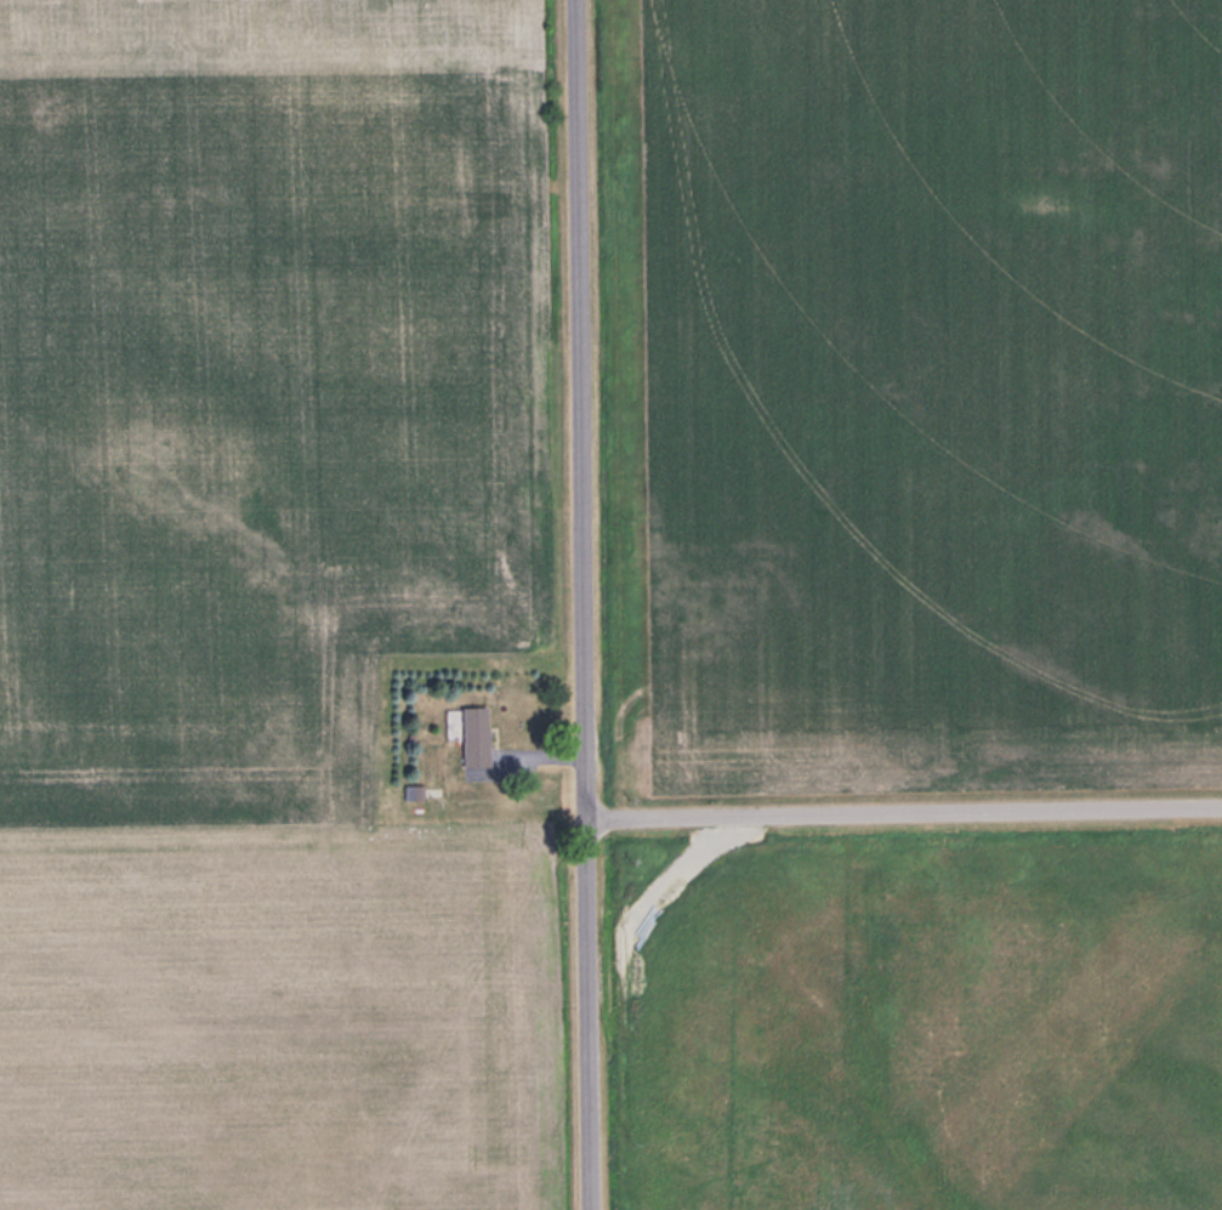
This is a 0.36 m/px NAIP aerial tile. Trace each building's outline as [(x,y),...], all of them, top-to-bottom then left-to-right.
[(465,766),(493,766),(491,706),(446,707),(446,738),(465,737),(465,766)] [(422,785),(407,785),(407,797),(422,797),(422,785)]
